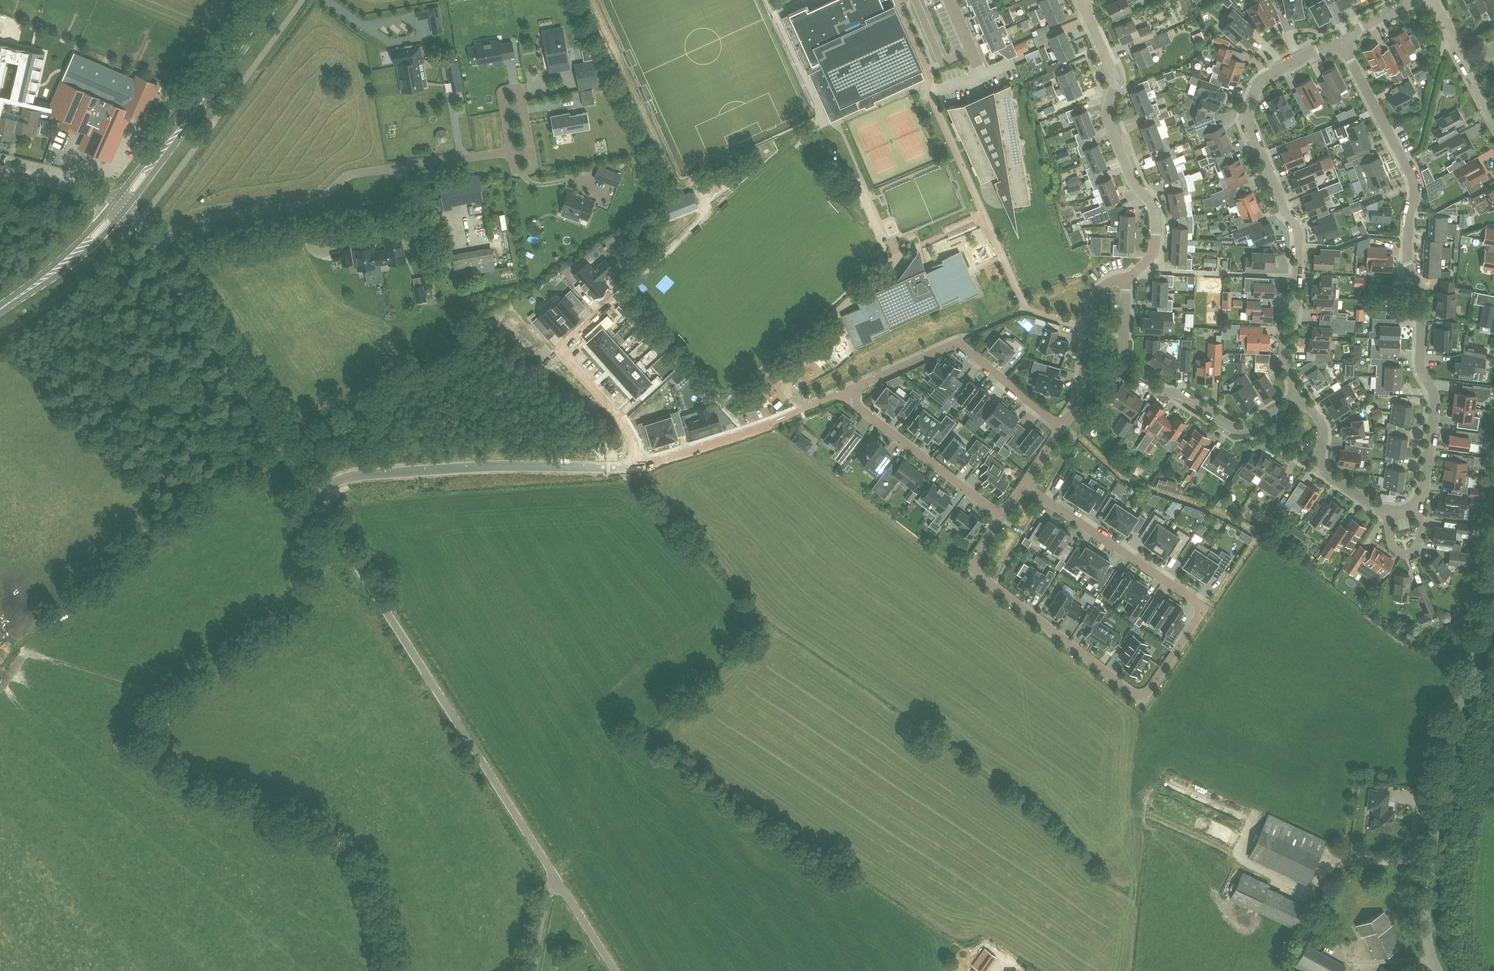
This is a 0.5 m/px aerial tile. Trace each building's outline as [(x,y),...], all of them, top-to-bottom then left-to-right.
[(812,60),(802,64),(828,122),(865,105),(865,106),(870,104),(871,105),(875,104),(874,101),(924,79),(920,69),(923,68),(893,4),(887,6),(884,0),(838,0),(842,8),(813,21),(817,31),(805,36),(811,50),(808,51),(812,60)] [(979,21),(983,31),(980,32),(984,41),(987,40),(992,51),(1003,46),(1009,59),(1018,55),(995,0),(967,0),(968,4),(971,2),(975,12),(972,14),(976,22),(979,21)] [(1043,7),(1036,10),(1035,9),(1029,12),(1031,17),(1060,5),(1058,0),(1040,0),(1043,7)] [(1133,2),(1136,0),(1117,0),(1107,5),(1113,18),(1131,9),(1128,3),(1132,1),(1133,2)] [(1270,0),(1255,0),(1257,3),(1248,8),(1260,30),(1274,22),(1270,14),(1270,12),(1269,10),(1274,8),(1276,13),(1277,12),(1270,0)] [(1278,4),(1279,4),(1281,10),(1286,9),(1287,16),(1293,15),(1293,17),(1295,17),(1296,19),(1302,18),(1302,16),(1303,15),(1300,0),(1278,0),(1278,4)] [(1325,0),(1317,0),(1309,4),(1319,24),(1321,23),(1323,23),(1326,21),(1327,19),(1329,18),(1329,16),(1332,14),(1325,0)] [(1342,0),(1336,0),(1335,0),(1341,11),(1347,8),(1342,0)] [(1347,8),(1352,5),(1350,0),(1342,0),(1347,8)] [(1493,18),(1493,0),(1466,0),(1474,15),(1487,8),(1492,19),(1493,18)] [(1050,23),(1065,17),(1060,5),(1031,17),(1034,23),(1040,20),(1040,19),(1047,16),(1050,23)] [(441,23),(438,6),(429,8),(431,25),(441,23)] [(1246,21),(1233,9),(1226,16),(1230,20),(1228,23),(1231,27),(1225,33),(1235,42),(1238,38),(1247,47),(1255,38),(1241,26),(1246,21)] [(1155,28),(1151,30),(1149,25),(1137,30),(1133,20),(1117,27),(1123,41),(1128,39),(1131,46),(1144,40),(1157,34),(1155,28)] [(1034,37),(1045,32),(1050,30),(1048,24),(1036,29),(1036,30),(1032,31),(1034,37)] [(544,46),(546,57),(552,56),(554,67),(568,64),(562,30),(554,32),(548,33),(550,45),(544,46)] [(1055,49),(1069,42),(1064,30),(1049,37),(1055,49)] [(1161,46),(1172,41),(1167,30),(1163,32),(1157,34),(1144,40),(1146,46),(1134,51),(1140,66),(1153,60),(1149,51),(1161,46)] [(1393,52),(1399,65),(1410,59),(1408,55),(1415,51),(1416,48),(1419,46),(1420,45),(1419,43),(1413,33),(1408,36),(1405,30),(1392,37),(1398,49),(1393,52)] [(1048,41),(1045,32),(1034,37),(1033,37),(1036,46),(1048,41)] [(1193,35),(1196,43),(1204,39),(1201,32),(1193,35)] [(1230,41),(1213,36),(1212,42),(1229,47),(1230,41)] [(502,56),(514,54),(512,42),(500,44),(499,39),(490,41),(490,42),(484,43),(484,42),(476,43),(481,67),(488,65),(488,64),(494,63),(494,64),(503,63),(502,56)] [(1069,42),(1055,49),(1060,60),(1074,54),(1069,42)] [(398,63),(403,91),(424,88),(423,80),(426,79),(423,61),(424,61),(423,54),(427,54),(425,44),(421,45),(421,44),(393,49),(396,63),(398,63)] [(1223,67),(1240,73),(1244,62),(1231,57),(1234,50),(1218,44),(1215,53),(1219,54),(1217,58),(1219,59),(1217,65),(1223,67)] [(1390,74),(1398,70),(1391,57),(1386,60),(1378,44),(1365,51),(1374,70),(1384,65),(1389,74),(1390,74)] [(5,117),(3,116),(7,100),(25,104),(32,106),(31,110),(40,112),(39,114),(53,118),(54,113),(65,117),(61,125),(77,132),(79,127),(88,131),(81,145),(104,155),(112,159),(130,116),(142,121),(158,84),(137,75),(136,79),(74,53),(51,105),(29,101),(37,66),(42,67),(45,54),(29,50),(29,52),(0,45),(0,125),(3,126),(5,117)] [(1040,55),(1047,52),(1044,46),(1037,49),(1026,54),(1028,60),(1040,55)] [(592,48),(582,50),(584,61),(594,59),(592,48)] [(1050,58),(1047,52),(1040,55),(1042,61),(1050,58)] [(450,83),(462,81),(458,61),(446,63),(450,83)] [(1057,61),(1046,67),(1048,72),(1053,70),(1060,67),(1057,61)] [(579,87),(597,84),(593,62),(576,65),(579,87)] [(1213,71),(1209,81),(1212,82),(1221,86),(1223,80),(1236,85),(1240,73),(1223,67),(1220,73),(1213,71)] [(1338,91),(1346,86),(1335,67),(1323,73),(1331,87),(1324,91),(1331,103),(1342,97),(1338,91)] [(1412,73),(1409,67),(1400,71),(1404,77),(1412,73)] [(1072,68),(1062,72),(1057,75),(1062,87),(1077,80),(1072,68)] [(1054,73),(1053,70),(1048,72),(1041,75),(1043,81),(1055,76),(1054,73)] [(1164,73),(1167,78),(1174,75),(1171,70),(1164,73)] [(1399,70),(1390,74),(1394,83),(1403,78),(1399,70)] [(1212,82),(1209,81),(1201,78),(1197,87),(1196,87),(1193,94),(1193,95),(1221,105),(1222,100),(1224,100),(1226,95),(1224,94),(1225,93),(1210,88),(1212,82)] [(1147,79),(1142,81),(1144,87),(1131,92),(1135,103),(1149,98),(1156,95),(1153,88),(1151,89),(1147,79)] [(1309,107),(1322,100),(1311,79),(1297,86),(1303,97),(1297,101),(1305,115),(1311,111),(1309,107)] [(1077,80),(1062,87),(1055,90),(1049,92),(1051,98),(1058,95),(1057,95),(1064,91),(1068,98),(1082,92),(1077,80)] [(1415,101),(1410,93),(1414,91),(1408,80),(1398,86),(1401,91),(1389,97),(1396,111),(1415,101)] [(967,104),(947,107),(953,121),(956,119),(960,128),(957,129),(958,130),(960,129),(964,137),(961,138),(969,155),(971,154),(975,163),(973,164),(976,163),(979,172),(977,173),(981,182),(993,176),(995,180),(994,180),(997,186),(1005,202),(1010,201),(1011,206),(1030,202),(1029,193),(1026,193),(1024,184),(1027,183),(1026,183),(1024,183),(1023,174),(1025,173),(1022,155),(1020,156),(1018,146),(1020,146),(1020,145),(1018,146),(1016,136),(1019,136),(1016,118),(1013,118),(1012,109),(1014,108),(1012,108),(1010,99),(1013,98),(1010,84),(992,92),(987,95),(988,100),(967,104)] [(1053,84),(1046,87),(1049,92),(1055,90),(1053,84)] [(595,103),(593,89),(581,91),(584,105),(595,103)] [(1282,119),(1293,113),(1282,94),(1268,102),(1277,118),(1270,121),(1276,133),(1286,127),(1282,119)] [(1196,130),(1207,126),(1207,125),(1205,119),(1207,113),(1215,115),(1219,104),(1220,105),(1221,105),(1193,95),(1192,98),(1194,103),(1196,104),(1192,116),(1195,122),(1189,125),(1187,121),(1188,120),(1185,112),(1180,114),(1188,133),(1196,130)] [(1149,98),(1135,103),(1139,115),(1153,109),(1155,115),(1160,113),(1167,110),(1166,106),(1159,109),(1156,102),(1151,104),(1149,98)] [(31,110),(32,106),(25,104),(21,120),(17,119),(5,117),(3,126),(0,125),(0,134),(12,137),(13,137),(15,129),(35,134),(40,112),(31,110)] [(1043,109),(1045,114),(1055,109),(1053,105),(1043,109)] [(1074,120),(1077,126),(1091,121),(1087,109),(1081,112),(1079,106),(1065,111),(1057,114),(1041,120),(1043,126),(1046,125),(1060,120),(1065,122),(1069,120),(1070,122),(1074,120)] [(1434,130),(1440,142),(1444,140),(1453,136),(1449,129),(1464,122),(1457,109),(1437,120),(1441,126),(1434,130)] [(1145,138),(1159,133),(1157,126),(1162,125),(1160,120),(1170,116),(1167,110),(1160,113),(1155,115),(1152,116),(1155,121),(1141,127),(1145,138)] [(1340,122),(1348,118),(1344,111),(1336,115),(1340,122)] [(551,119),(554,135),(555,134),(554,133),(590,127),(587,112),(570,115),(570,112),(552,115),(553,119),(551,119)] [(1340,122),(1333,124),(1339,139),(1348,135),(1350,139),(1366,133),(1361,121),(1358,122),(1356,115),(1348,118),(1340,122)] [(1079,145),(1082,143),(1083,143),(1081,137),(1095,132),(1091,121),(1077,126),(1079,132),(1075,134),(1079,145)] [(1205,137),(1208,144),(1227,137),(1223,126),(1209,131),(1207,126),(1196,130),(1200,140),(1205,137)] [(1287,167),(1297,163),(1298,167),(1306,164),(1304,160),(1305,160),(1301,150),(1308,147),(1305,140),(1316,135),(1315,131),(1304,136),(1304,137),(1293,141),(1295,148),(1281,153),(1287,167)] [(1450,147),(1457,159),(1453,161),(1452,163),(1446,166),(1449,172),(1454,169),(1455,168),(1465,163),(1462,158),(1475,151),(1468,138),(1464,140),(1460,132),(1453,136),(1444,140),(1445,141),(1448,148),(1450,147)] [(1162,139),(1159,133),(1145,138),(1150,149),(1163,144),(1166,150),(1168,148),(1171,147),(1167,137),(1162,139)] [(1367,136),(1366,133),(1350,139),(1340,143),(1348,161),(1351,160),(1361,156),(1358,149),(1370,144),(1370,142),(1371,142),(1372,140),(1370,136),(1368,135),(1367,136)] [(1209,163),(1213,162),(1219,160),(1220,159),(1218,154),(1232,148),(1227,137),(1208,144),(1204,146),(1207,153),(1206,154),(1209,163)] [(1436,155),(1448,148),(1445,141),(1432,148),(1436,155)] [(1088,160),(1102,155),(1098,144),(1084,149),(1082,143),(1079,145),(1077,146),(1081,156),(1086,154),(1088,160)] [(1178,157),(1173,146),(1171,147),(1168,148),(1170,154),(1157,159),(1161,171),(1175,165),(1173,159),(1178,157)] [(1068,150),(1056,154),(1059,162),(1070,158),(1068,150)] [(1102,155),(1088,160),(1091,166),(1086,168),(1090,179),(1095,177),(1093,171),(1107,166),(1102,155)] [(1358,178),(1366,176),(1384,168),(1379,156),(1366,161),(1363,155),(1361,156),(1351,160),(1358,178)] [(1322,173),(1323,171),(1334,166),(1330,156),(1295,170),(1297,177),(1292,179),(1296,191),(1316,183),(1314,176),(1322,173)] [(1221,166),(1219,160),(1213,162),(1209,163),(1205,165),(1207,170),(1212,168),(1211,166),(1214,165),(1217,172),(1223,170),(1225,176),(1243,169),(1239,159),(1221,166)] [(1465,163),(1455,168),(1454,169),(1461,182),(1463,180),(1466,186),(1479,179),(1481,182),(1489,178),(1481,163),(1472,168),(1468,161),(1465,163)] [(1187,181),(1203,177),(1200,170),(1190,174),(1189,173),(1185,175),(1182,169),(1177,171),(1175,165),(1161,171),(1165,182),(1179,176),(1182,183),(1187,181)] [(595,177),(618,185),(621,175),(599,166),(595,177)] [(1361,196),(1362,199),(1378,192),(1376,186),(1389,181),(1384,168),(1366,176),(1359,179),(1365,195),(1361,196)] [(1220,178),(1226,195),(1232,193),(1237,191),(1235,185),(1247,180),(1243,169),(1225,176),(1220,178)] [(1081,182),(1078,174),(1069,178),(1070,179),(1067,180),(1069,187),(1081,182)] [(1426,184),(1434,179),(1431,174),(1424,177),(1426,184)] [(445,210),(453,209),(453,205),(475,201),(475,205),(485,203),(480,175),(440,182),(445,210)] [(1095,177),(1090,179),(1094,190),(1099,188),(1101,194),(1115,188),(1111,177),(1097,183),(1095,177)] [(1437,190),(1440,188),(1435,179),(1434,179),(1426,184),(1429,201),(1440,195),(1437,190)] [(1193,180),(1187,181),(1182,183),(1183,190),(1168,192),(1170,204),(1185,201),(1184,195),(1189,194),(1188,190),(1194,189),(1193,180)] [(1326,188),(1328,194),(1343,188),(1340,181),(1325,186),(1326,188)] [(1082,192),(1080,183),(1067,187),(1068,188),(1065,189),(1066,193),(1069,192),(1070,196),(1082,192)] [(1484,202),(1488,210),(1493,207),(1493,188),(1489,191),(1486,186),(1467,196),(1473,207),(1484,202)] [(1100,213),(1108,210),(1106,205),(1120,199),(1115,188),(1101,194),(1096,196),(1100,205),(1092,208),(1095,215),(1100,213)] [(1324,200),(1330,198),(1328,194),(1326,188),(1315,192),(1317,198),(1304,203),(1309,215),(1327,208),(1324,200)] [(710,200),(719,197),(716,190),(708,193),(710,200)] [(583,196),(576,193),(569,191),(568,195),(566,195),(562,206),(571,209),(569,213),(572,214),(572,213),(581,216),(580,217),(588,220),(595,200),(588,197),(583,196)] [(672,216),(697,206),(691,191),(666,201),(672,216)] [(1220,198),(1218,191),(1210,194),(1213,201),(1220,198)] [(1237,204),(1240,209),(1256,203),(1252,191),(1239,196),(1237,191),(1232,193),(1226,195),(1225,196),(1230,207),(1237,204)] [(1391,208),(1391,207),(1381,206),(1382,201),(1384,200),(1381,193),(1373,196),(1360,202),(1359,199),(1350,203),(1353,212),(1363,208),(1364,212),(1371,212),(1371,220),(1390,221),(1390,213),(1391,213),(1392,213),(1393,212),(1393,211),(1393,210),(1393,209),(1392,208),(1391,208)] [(1220,198),(1213,201),(1216,206),(1224,203),(1221,197),(1220,198)] [(1190,200),(1185,201),(1170,204),(1172,216),(1187,213),(1187,218),(1204,216),(1204,213),(1196,214),(1196,213),(1192,213),(1190,200)] [(1248,219),(1261,214),(1256,203),(1240,209),(1242,215),(1234,218),(1238,229),(1250,225),(1248,219)] [(1452,204),(1436,212),(1455,214),(1452,204)] [(1104,218),(1111,218),(1111,225),(1120,225),(1135,226),(1135,214),(1115,213),(1113,208),(1108,210),(1100,213),(1102,219),(1104,218)] [(1318,238),(1339,230),(1332,212),(1317,218),(1319,224),(1313,226),(1318,238)] [(1430,215),(1429,228),(1456,229),(1457,223),(1447,223),(1447,216),(1430,215)] [(1173,226),(1172,238),(1187,239),(1188,232),(1193,233),(1193,220),(1188,221),(1188,227),(1173,226)] [(1223,242),(1238,243),(1238,242),(1253,236),(1256,244),(1258,243),(1272,244),(1273,237),(1275,236),(1270,223),(1262,226),(1260,221),(1250,225),(1238,229),(1223,236),(1223,242)] [(1221,230),(1220,223),(1214,224),(1209,225),(1210,232),(1221,230)] [(1362,234),(1365,233),(1367,232),(1363,224),(1358,226),(1359,229),(1362,234)] [(1120,230),(1119,237),(1134,238),(1135,226),(1120,225),(1111,225),(1108,225),(1108,230),(1120,230)] [(1425,239),(1446,240),(1446,234),(1456,235),(1456,229),(1429,228),(1429,239),(1425,239)] [(387,250),(379,251),(381,264),(389,262),(390,264),(406,262),(405,255),(404,255),(400,233),(385,236),(387,250)] [(1471,236),(1463,235),(1461,243),(1470,244),(1471,236)] [(1134,238),(1119,237),(1119,244),(1114,244),(1113,255),(1119,255),(1119,249),(1134,250),(1134,238)] [(1187,239),(1172,238),(1172,250),(1187,251),(1187,244),(1199,245),(1199,239),(1187,239)] [(1424,251),(1451,253),(1451,247),(1441,247),(1442,241),(1446,241),(1446,240),(1425,239),(1424,251)] [(496,242),(454,250),(455,259),(497,250),(496,242)] [(1095,255),(1100,255),(1100,246),(1092,245),(1095,255)] [(373,247),(355,250),(358,270),(372,268),(375,283),(383,281),(381,264),(379,251),(373,252),(373,247)] [(1367,263),(1371,263),(1371,269),(1391,270),(1392,256),(1386,256),(1386,248),(1368,247),(1367,263)] [(340,252),(342,260),(343,266),(353,264),(350,248),(340,250),(340,252)] [(1339,261),(1340,249),(1327,248),(1326,255),(1314,254),(1314,267),(1333,268),(1333,260),(1339,261)] [(1187,251),(1172,250),(1171,262),(1186,263),(1186,269),(1191,269),(1192,258),(1186,258),(1187,251)] [(459,270),(500,262),(498,251),(457,259),(459,270)] [(856,347),(874,339),(873,337),(891,329),(890,327),(940,305),(941,307),(959,299),(960,301),(978,294),(970,275),(966,277),(964,271),(968,270),(959,251),(942,259),(943,261),(925,269),(925,268),(924,269),(922,265),(906,272),(908,276),(874,291),(861,297),(865,307),(862,308),(861,307),(842,315),(856,347)] [(1423,263),(1440,264),(1441,258),(1451,258),(1451,253),(1424,251),(1423,263)] [(1273,266),(1274,253),(1252,252),(1252,258),(1246,257),(1245,271),(1262,272),(1262,266),(1273,266)] [(587,263),(574,275),(583,284),(581,285),(585,289),(586,288),(594,297),(607,285),(601,278),(606,274),(598,265),(593,269),(587,263)] [(1440,264),(1423,263),(1423,276),(1450,277),(1450,271),(1440,271),(1440,264)] [(433,287),(434,287),(432,274),(421,276),(422,285),(414,286),(416,302),(435,299),(433,287)] [(1153,280),(1152,292),(1167,292),(1168,286),(1173,286),(1173,274),(1168,274),(1167,280),(1153,280)] [(1312,297),(1333,298),(1333,297),(1331,297),(1331,289),(1333,289),(1336,286),(1337,277),(1321,276),(1321,285),(1313,284),(1312,297)] [(1455,314),(1456,292),(1454,292),(1455,280),(1441,280),(1441,292),(1438,291),(1437,313),(1455,314)] [(1247,289),(1247,300),(1260,301),(1260,295),(1272,296),(1273,283),(1255,282),(1254,290),(1247,289)] [(1224,290),(1223,299),(1232,299),(1232,291),(1224,290)] [(1485,302),(1487,293),(1473,290),(1471,303),(1475,303),(1476,297),(1477,298),(1477,300),(1485,302)] [(571,291),(553,307),(568,324),(569,325),(578,316),(571,308),(580,301),(571,291)] [(1172,311),(1172,299),(1167,299),(1167,292),(1152,292),(1152,304),(1166,304),(1166,310),(1172,311)] [(523,303),(517,296),(510,303),(516,309),(523,303)] [(1347,319),(1347,313),(1338,312),(1338,298),(1333,297),(1333,298),(1312,297),(1315,297),(1314,309),(1322,309),(1322,318),(1355,320),(1347,319)] [(1223,299),(1223,308),(1231,308),(1232,299),(1223,299)] [(1247,300),(1246,319),(1271,320),(1272,307),(1259,307),(1260,301),(1247,300)] [(1485,303),(1481,324),(1491,326),(1492,322),(1493,322),(1493,305),(1485,303)] [(552,305),(534,321),(542,331),(550,323),(559,333),(568,324),(553,307),(552,305)] [(1143,317),(1143,321),(1142,320),(1141,328),(1143,328),(1143,331),(1175,332),(1176,322),(1172,322),(1172,312),(1150,311),(1150,317),(1143,317)] [(597,333),(588,341),(596,350),(611,336),(613,335),(605,326),(609,322),(605,317),(593,327),(597,333)] [(1379,338),(1398,338),(1399,334),(1400,334),(1401,326),(1399,326),(1390,325),(1387,323),(1386,323),(1386,318),(1373,317),(1372,330),(1369,330),(1369,337),(1379,338)] [(1333,332),(1345,332),(1345,330),(1354,331),(1355,320),(1322,318),(1321,327),(1313,327),(1313,338),(1310,338),(1310,339),(1331,340),(1332,331),(1333,332)] [(1435,348),(1451,349),(1451,336),(1457,337),(1458,322),(1444,321),(1444,328),(1436,328),(1435,348)] [(1039,349),(1042,350),(1052,353),(1052,351),(1065,354),(1069,342),(1056,338),(1059,330),(1046,326),(1039,349)] [(1240,339),(1244,339),(1243,345),(1245,347),(1245,353),(1258,353),(1259,347),(1268,347),(1268,334),(1253,333),(1254,327),(1241,326),(1240,339)] [(640,327),(634,332),(637,335),(643,330),(640,327)] [(1488,348),(1468,344),(1470,334),(1467,333),(1464,344),(1465,345),(1463,353),(1486,357),(1488,348)] [(611,336),(596,350),(604,359),(619,345),(611,336)] [(1011,342),(1006,343),(999,336),(994,342),(993,340),(988,346),(990,348),(989,349),(998,357),(998,358),(1004,363),(1010,356),(1016,360),(1024,350),(1023,349),(1026,346),(1015,337),(1011,342)] [(1398,351),(1399,351),(1400,343),(1398,343),(1398,338),(1379,338),(1379,344),(1371,344),(1371,357),(1384,358),(1385,353),(1386,353),(1389,350),(1398,351)] [(1152,356),(1149,361),(1157,367),(1160,369),(1161,368),(1169,373),(1178,361),(1158,348),(1159,340),(1147,339),(1147,351),(1150,351),(1150,354),(1152,356)] [(1329,340),(1310,339),(1310,351),(1317,351),(1317,360),(1333,361),(1333,352),(1330,348),(1328,348),(1329,340)] [(1213,381),(1213,372),(1220,373),(1221,343),(1210,342),(1209,359),(1197,359),(1197,381),(1213,381)] [(657,343),(651,348),(654,352),(660,346),(657,343)] [(619,345),(604,359),(613,368),(627,354),(619,345)] [(1182,348),(1181,370),(1191,370),(1192,348),(1182,348)] [(627,354),(613,368),(621,377),(635,363),(627,354)] [(1388,364),(1388,358),(1384,358),(1371,357),(1370,364),(1377,364),(1376,376),(1379,376),(1401,377),(1401,365),(1389,365),(1388,364)] [(1486,359),(1468,357),(1467,364),(1455,362),(1453,375),(1471,377),(1471,379),(1482,380),(1483,372),(1484,372),(1486,359)] [(955,369),(957,367),(954,365),(956,364),(950,359),(948,360),(946,359),(941,365),(938,363),(929,374),(941,383),(939,385),(938,384),(930,394),(942,403),(953,389),(948,385),(959,371),(955,369)] [(1034,388),(1036,389),(1041,390),(1041,392),(1049,395),(1050,393),(1058,395),(1063,379),(1051,375),(1054,366),(1035,360),(1032,370),(1033,372),(1038,374),(1034,388)] [(1268,379),(1271,377),(1269,374),(1269,362),(1255,361),(1255,369),(1260,376),(1253,381),(1263,397),(1274,390),(1268,379)] [(635,363),(621,377),(629,385),(643,372),(635,363)] [(678,383),(689,373),(683,366),(672,377),(678,383)] [(1313,384),(1317,389),(1332,380),(1326,370),(1321,373),(1317,368),(1307,374),(1313,384)] [(643,372),(629,385),(637,394),(645,387),(650,392),(662,381),(658,375),(651,381),(643,372)] [(1243,410),(1255,402),(1247,390),(1252,386),(1244,374),(1235,380),(1240,387),(1232,392),(1243,410)] [(1374,393),(1386,394),(1387,388),(1388,387),(1400,388),(1401,377),(1379,376),(1376,376),(1376,388),(1374,388),(1374,393)] [(965,405),(979,387),(970,380),(960,393),(955,389),(946,400),(956,407),(961,401),(965,405)] [(1349,385),(1329,398),(1333,403),(1328,406),(1334,417),(1350,407),(1347,402),(1351,399),(1350,397),(1355,394),(1349,385)] [(887,410),(893,415),(894,416),(895,415),(898,411),(905,416),(905,417),(905,418),(921,396),(913,390),(905,400),(887,386),(886,386),(886,387),(876,400),(875,401),(876,402),(882,406),(882,407),(887,411),(887,410)] [(990,394),(980,386),(979,388),(967,403),(971,407),(967,413),(976,420),(985,409),(981,405),(990,394)] [(1142,400),(1121,386),(1110,401),(1132,416),(1142,400)] [(1483,401),(1490,396),(1491,389),(1471,386),(1470,394),(1455,392),(1454,405),(1474,407),(1475,400),(1483,401)] [(1393,402),(1392,412),(1411,415),(1412,405),(1407,404),(1408,397),(1401,396),(1400,403),(1393,402)] [(780,400),(774,405),(777,408),(783,403),(780,400)] [(982,424),(986,419),(994,426),(1008,409),(1006,407),(1008,405),(1002,401),(1001,403),(999,401),(990,412),(985,409),(976,420),(982,424)] [(1144,418),(1148,421),(1143,429),(1154,436),(1162,424),(1167,417),(1162,413),(1164,409),(1154,402),(1147,412),(1144,410),(1140,417),(1140,419),(1142,420),(1143,420),(1144,418)] [(698,410),(682,415),(686,425),(691,424),(695,436),(720,428),(718,421),(729,417),(717,404),(710,406),(710,405),(698,410)] [(1467,420),(1466,428),(1478,429),(1479,417),(1473,416),(1474,407),(1454,405),(1452,418),(1467,420)] [(1003,433),(999,438),(1005,442),(1014,431),(1009,427),(1018,416),(1016,414),(1017,413),(1012,409),(1011,410),(1008,409),(994,426),(1003,433)] [(678,410),(657,417),(665,439),(669,438),(670,440),(678,437),(675,426),(683,423),(678,410)] [(1411,415),(1392,412),(1390,422),(1397,423),(1396,429),(1403,430),(1404,424),(1409,425),(1411,415)] [(919,413),(908,426),(927,441),(931,436),(932,436),(937,428),(945,435),(955,421),(947,415),(941,422),(931,415),(927,420),(920,415),(920,414),(919,413)] [(851,421),(843,414),(830,430),(836,435),(829,444),(839,452),(835,458),(841,463),(856,444),(847,437),(855,427),(850,423),(851,421)] [(1162,424),(1154,436),(1165,443),(1170,436),(1175,439),(1186,423),(1175,416),(1172,420),(1167,417),(1162,424)] [(657,417),(638,424),(642,436),(649,434),(653,445),(661,443),(661,441),(665,439),(657,417)] [(1114,430),(1122,435),(1131,423),(1122,417),(1114,430)] [(1342,429),(1340,429),(1340,435),(1342,435),(1342,437),(1350,437),(1351,444),(1350,444),(1356,445),(1373,447),(1375,430),(1375,432),(1364,433),(1363,419),(1351,420),(1352,425),(1341,426),(1342,429)] [(1017,443),(1030,453),(1035,447),(1037,448),(1041,442),(1039,441),(1043,436),(1041,434),(1043,433),(1036,427),(1035,429),(1032,427),(1024,438),(1022,436),(1020,438),(1014,433),(1007,443),(1013,448),(1017,443)] [(1403,430),(1396,429),(1395,435),(1389,434),(1387,444),(1406,447),(1408,437),(1402,436),(1403,430)] [(1179,445),(1183,448),(1191,453),(1185,461),(1195,468),(1204,456),(1198,452),(1208,438),(1195,430),(1188,441),(1183,438),(1179,445)] [(1477,432),(1465,430),(1465,436),(1450,434),(1448,447),(1475,451),(1477,432)] [(792,440),(807,451),(813,442),(798,432),(792,440)] [(858,453),(853,460),(876,477),(886,465),(880,460),(888,449),(871,435),(865,442),(864,441),(856,451),(858,453)] [(978,449),(974,455),(964,448),(966,445),(954,436),(941,453),(953,462),(955,460),(963,466),(967,460),(969,462),(968,462),(975,468),(990,448),(983,443),(979,448),(978,447),(977,449),(978,449)] [(1151,441),(1145,450),(1150,454),(1156,445),(1151,441)] [(1392,455),(1392,461),(1401,462),(1399,462),(1399,456),(1405,457),(1406,447),(1387,444),(1386,454),(1392,455)] [(1011,451),(1003,445),(998,451),(1006,457),(1011,451)] [(1367,460),(1368,458),(1371,458),(1373,447),(1356,445),(1355,452),(1341,450),(1339,463),(1358,466),(1359,459),(1367,460)] [(1201,464),(1207,468),(1213,472),(1218,466),(1229,473),(1238,460),(1226,453),(1228,451),(1221,447),(1216,455),(1210,451),(1201,464)] [(1256,473),(1262,477),(1273,461),(1262,453),(1259,458),(1252,453),(1238,474),(1250,482),(1256,473)] [(1005,480),(1006,478),(1000,473),(1005,467),(989,455),(981,465),(986,469),(981,475),(985,478),(982,482),(985,485),(984,486),(990,491),(991,489),(998,495),(1008,482),(1005,480)] [(1467,464),(1474,465),(1474,458),(1463,456),(1462,461),(1447,459),(1445,472),(1465,475),(1467,464)] [(1262,477),(1257,484),(1264,489),(1276,497),(1289,478),(1282,473),(1285,469),(1273,461),(1262,477)] [(1401,462),(1392,461),(1392,462),(1394,462),(1393,467),(1386,466),(1385,477),(1404,479),(1405,469),(1400,468),(1401,462)] [(913,489),(923,475),(913,467),(909,464),(907,466),(904,463),(901,467),(900,465),(892,476),(885,471),(872,487),(884,497),(896,482),(895,481),(897,478),(901,481),(902,480),(913,489)] [(1080,472),(1073,468),(1066,479),(1072,482),(1064,494),(1065,495),(1064,498),(1071,502),(1072,499),(1077,502),(1087,485),(1077,478),(1080,472)] [(1468,486),(1470,476),(1469,476),(1469,475),(1465,475),(1445,472),(1443,485),(1449,486),(1448,493),(1453,493),(1462,495),(1463,491),(1467,491),(1468,486)] [(1402,489),(1404,479),(1385,477),(1383,487),(1390,488),(1389,494),(1394,495),(1396,495),(1397,488),(1402,489)] [(944,491),(939,487),(938,488),(932,483),(927,490),(925,489),(918,498),(925,504),(927,502),(928,501),(940,511),(930,524),(936,528),(953,505),(948,501),(951,497),(944,492),(944,491)] [(1301,492),(1295,488),(1280,510),(1286,515),(1292,507),(1300,512),(1304,506),(1309,509),(1320,492),(1317,490),(1316,488),(1314,486),(1312,487),(1308,484),(1303,492),(1301,492)] [(1109,490),(1102,486),(1099,492),(1087,485),(1077,502),(1081,505),(1079,507),(1086,511),(1087,509),(1089,510),(1096,499),(1101,503),(1109,490)] [(1174,492),(1180,494),(1182,487),(1177,485),(1174,492)] [(1469,495),(1486,497),(1486,493),(1480,492),(1481,488),(1471,486),(1469,495)] [(1448,515),(1448,517),(1463,519),(1465,508),(1466,508),(1467,497),(1446,494),(1445,501),(1438,500),(1436,514),(1448,515)] [(1101,509),(1107,513),(1104,518),(1115,526),(1127,509),(1116,501),(1117,499),(1111,495),(1101,509)] [(1220,496),(1216,504),(1219,506),(1224,499),(1220,496)] [(1469,507),(1485,509),(1486,498),(1470,496),(1469,507)] [(1310,521),(1320,528),(1324,521),(1331,526),(1343,508),(1332,500),(1323,512),(1318,509),(1310,521)] [(1197,509),(1186,505),(1183,509),(1193,515),(1197,509)] [(1138,516),(1127,509),(1115,526),(1127,534),(1131,528),(1137,531),(1146,517),(1140,513),(1138,516)] [(969,517),(961,510),(953,521),(961,527),(959,530),(971,538),(984,521),(972,513),(969,517)] [(1145,543),(1144,545),(1151,549),(1152,547),(1155,549),(1168,529),(1162,525),(1165,520),(1155,513),(1146,527),(1152,531),(1144,542),(1145,543)] [(1341,534),(1336,531),(1318,558),(1323,562),(1327,557),(1329,558),(1336,547),(1339,549),(1344,541),(1352,546),(1365,527),(1352,519),(1341,534)] [(1049,520),(1042,531),(1036,527),(1029,538),(1039,545),(1042,539),(1048,544),(1049,544),(1060,527),(1049,520)] [(1471,533),(1472,525),(1458,523),(1457,531),(1471,533)] [(1291,525),(1286,532),(1296,538),(1300,531),(1291,525)] [(1048,544),(1047,545),(1055,550),(1052,553),(1063,561),(1071,549),(1064,545),(1071,534),(1060,527),(1049,544),(1048,544)] [(1436,549),(1451,551),(1452,551),(1455,529),(1435,527),(1433,542),(1437,542),(1436,549)] [(1175,534),(1168,529),(1155,550),(1159,552),(1157,553),(1164,558),(1165,556),(1166,557),(1174,545),(1180,549),(1189,536),(1178,529),(1175,534)] [(1300,531),(1296,538),(1300,542),(1306,535),(1300,531)] [(1205,539),(1195,532),(1187,545),(1193,549),(1183,565),(1184,566),(1183,568),(1190,572),(1191,571),(1195,573),(1208,552),(1200,546),(1205,539)] [(1253,537),(1248,534),(1244,541),(1248,543),(1253,537)] [(1080,568),(1086,572),(1098,553),(1093,550),(1094,548),(1089,545),(1087,546),(1086,545),(1083,550),(1077,546),(1065,566),(1077,574),(1080,568)] [(1369,570),(1372,572),(1374,571),(1375,569),(1383,574),(1393,560),(1375,549),(1371,555),(1367,552),(1368,551),(1361,546),(1353,558),(1345,569),(1353,575),(1361,564),(1364,566),(1366,563),(1371,566),(1370,568),(1369,570)] [(1217,558),(1209,552),(1195,573),(1198,576),(1198,577),(1204,582),(1205,580),(1206,581),(1217,565),(1224,569),(1232,556),(1222,550),(1217,558)] [(1450,560),(1444,563),(1438,555),(1424,565),(1435,582),(1450,571),(1451,570),(1450,569),(1456,564),(1470,566),(1471,553),(1452,551),(1451,551),(1450,560)] [(1102,556),(1098,553),(1086,572),(1092,576),(1088,581),(1100,589),(1113,569),(1107,565),(1110,561),(1108,560),(1109,558),(1104,554),(1102,556)] [(1049,569),(1045,575),(1030,566),(1018,585),(1034,595),(1037,590),(1042,594),(1056,573),(1049,569)] [(1124,596),(1136,578),(1133,577),(1134,575),(1128,571),(1127,573),(1124,571),(1122,574),(1116,571),(1103,592),(1114,600),(1119,593),(1124,596)] [(1420,598),(1422,604),(1430,601),(1423,584),(1415,587),(1416,590),(1408,590),(1410,576),(1407,576),(1406,574),(1400,573),(1399,575),(1396,574),(1394,597),(1407,599),(1408,597),(1420,598)] [(1136,578),(1124,596),(1129,599),(1124,607),(1137,615),(1150,595),(1144,591),(1148,586),(1145,584),(1146,582),(1140,578),(1139,580),(1136,578)] [(1061,589),(1048,608),(1061,616),(1064,611),(1076,618),(1083,607),(1071,600),(1073,597),(1061,589)] [(1161,602),(1154,598),(1141,617),(1150,623),(1151,620),(1159,626),(1175,602),(1169,598),(1167,600),(1164,598),(1161,602)] [(1181,606),(1175,602),(1159,626),(1169,632),(1165,638),(1172,642),(1182,627),(1176,623),(1184,611),(1180,608),(1181,606)] [(1092,641),(1091,641),(1096,645),(1097,644),(1104,649),(1108,642),(1115,646),(1122,636),(1114,631),(1112,634),(1097,625),(1106,612),(1095,605),(1089,615),(1086,613),(1080,623),(1089,629),(1085,636),(1092,641)] [(1119,656),(1127,661),(1124,666),(1137,674),(1150,654),(1143,650),(1146,644),(1133,635),(1119,656)] [(1388,792),(1371,790),(1369,807),(1377,808),(1376,813),(1374,813),(1374,817),(1372,818),(1371,822),(1373,824),(1372,828),(1374,828),(1375,829),(1379,830),(1381,829),(1391,830),(1394,811),(1386,810),(1388,792)] [(1306,882),(1326,841),(1269,814),(1249,856),(1306,882)] [(1271,883),(1243,871),(1230,897),(1257,910),(1271,883)] [(1305,906),(1268,888),(1257,910),(1295,927),(1305,906)] [(1384,911),(1356,925),(1362,936),(1364,935),(1365,936),(1389,926),(1391,925),(1384,911)] [(1399,947),(1389,926),(1365,937),(1377,958),(1399,947)] [(1319,952),(1307,945),(1296,965),(1307,970),(1309,970),(1320,952),(1319,952)] [(983,970),(993,970),(1003,958),(991,949),(977,966),(983,970)] [(1320,952),(1319,952),(1309,970),(1343,970),(1345,966),(1320,952)]
